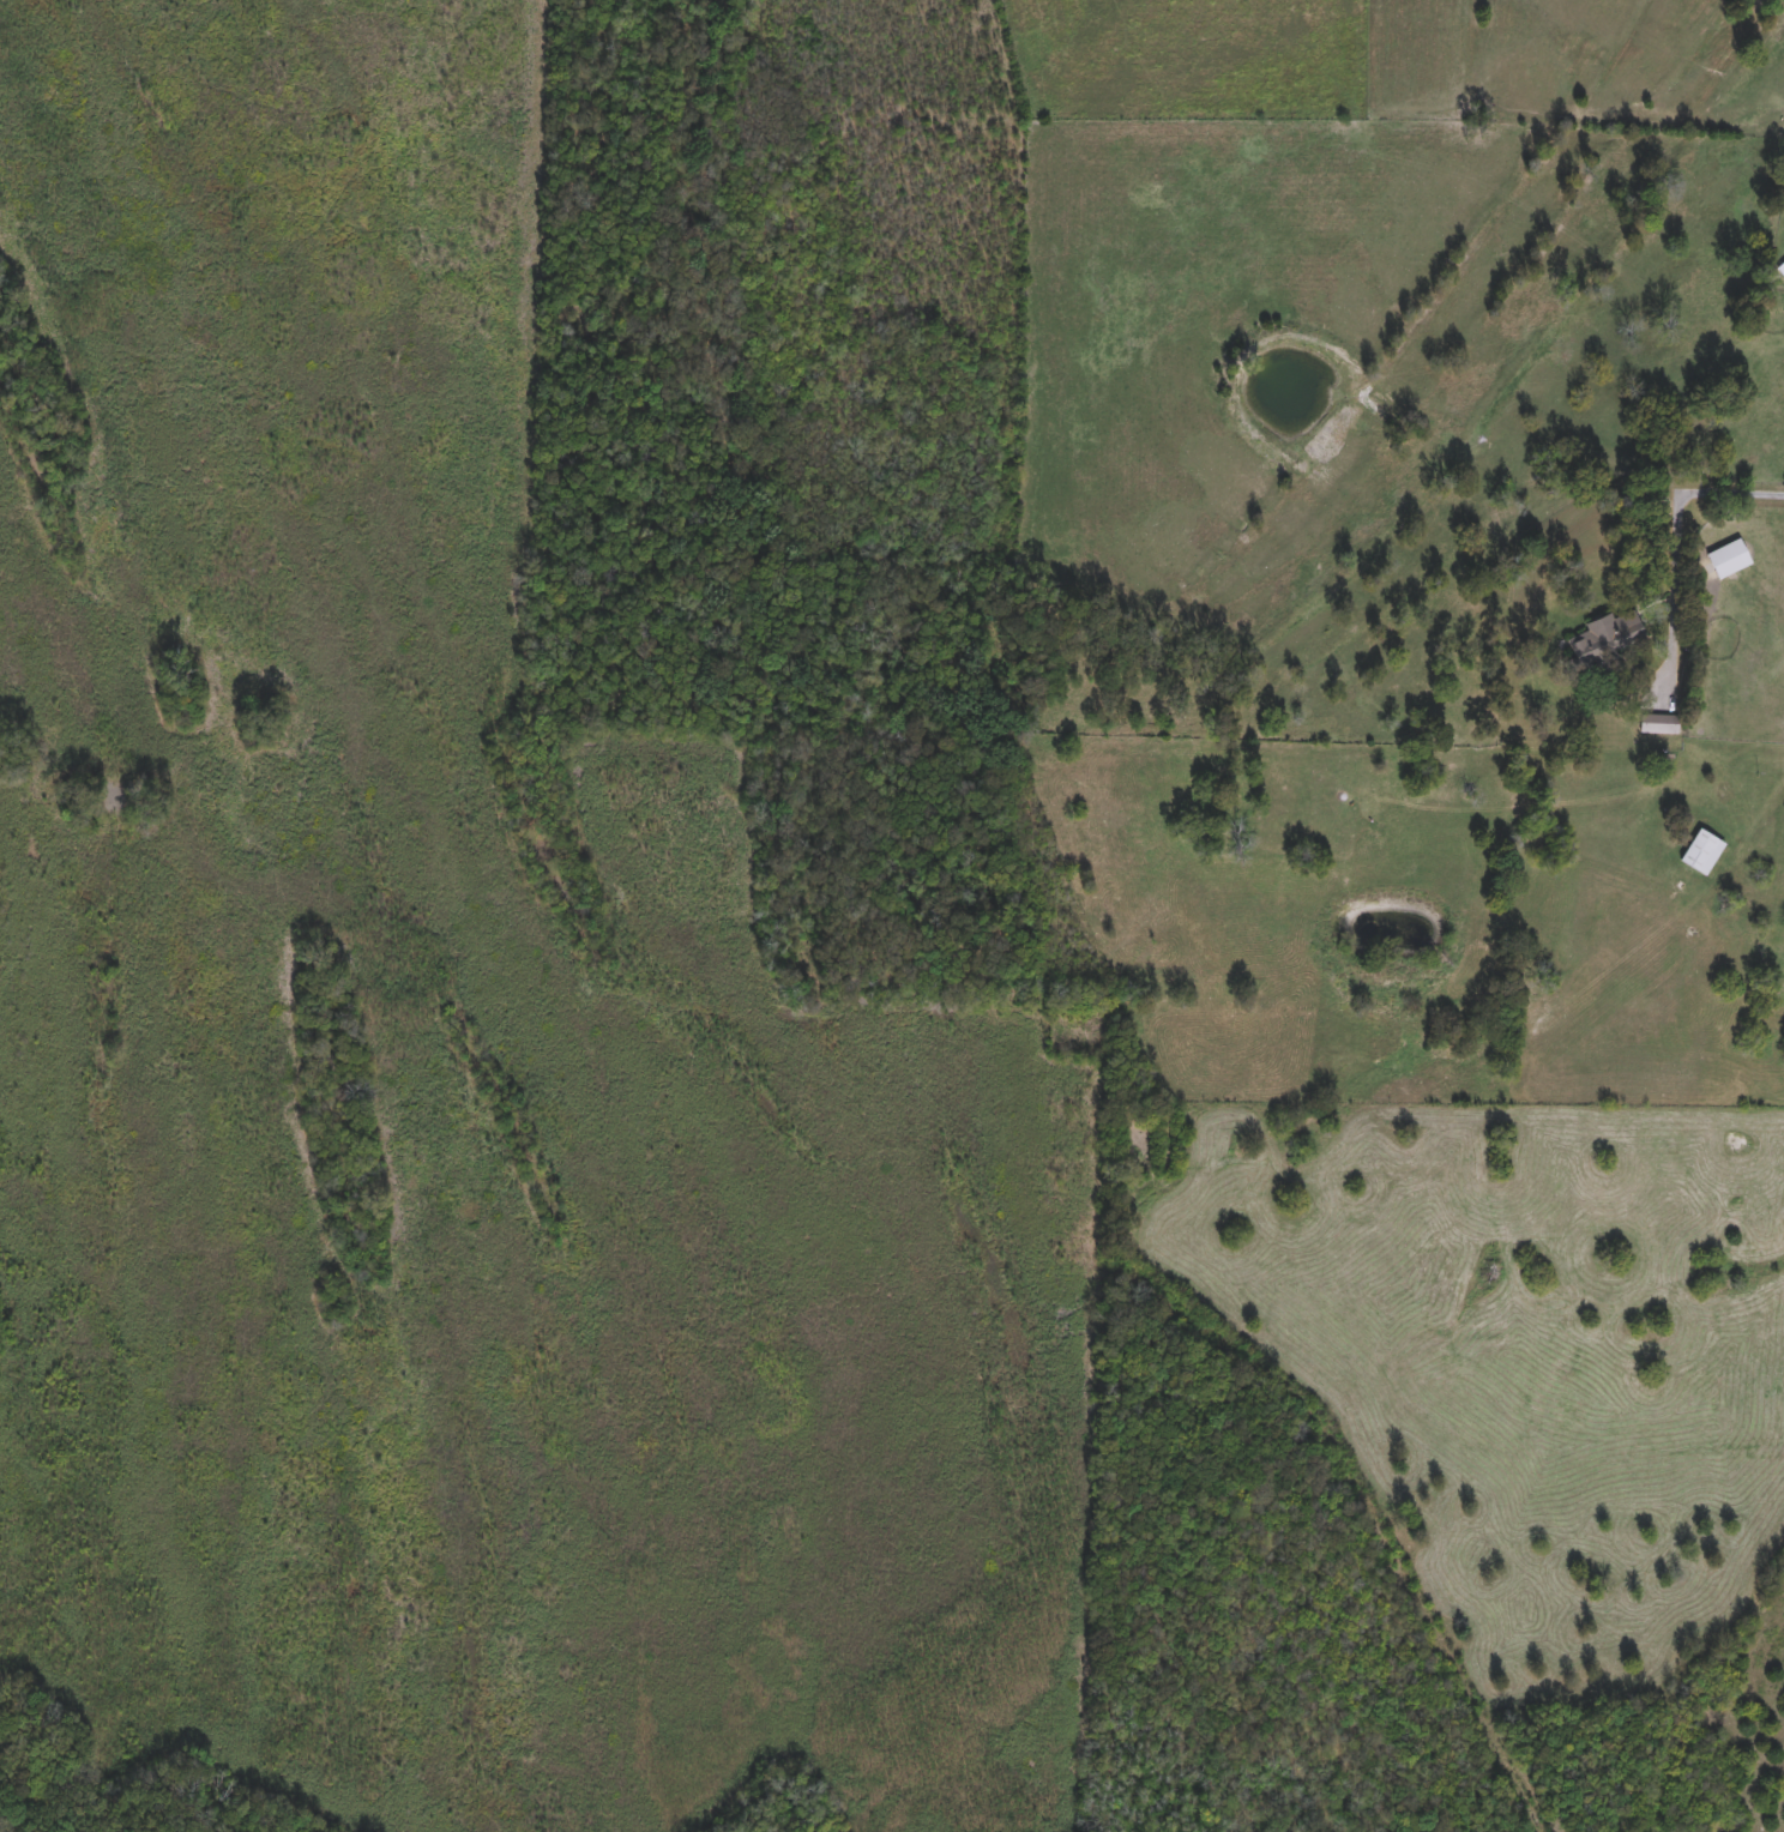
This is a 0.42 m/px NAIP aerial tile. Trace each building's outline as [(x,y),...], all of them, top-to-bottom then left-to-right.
[(1722,581),(1707,556),(1741,538),(1754,564),(1722,581)] [(1566,640),(1584,632),(1583,627),(1609,616),(1611,621),(1635,611),(1646,638),(1578,668),(1566,640)] [(1680,717),(1680,734),(1656,734),(1656,717),(1680,717)] [(1706,878),(1681,861),(1702,828),(1728,845),(1706,878)]
